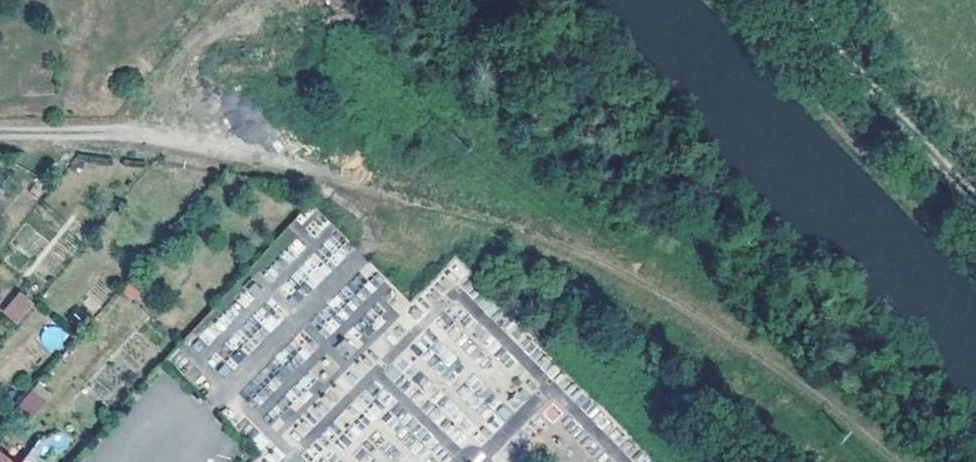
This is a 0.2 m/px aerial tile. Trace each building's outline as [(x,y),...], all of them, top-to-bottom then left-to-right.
[(312,205),(251,267),(272,288),(289,270),(310,291),(354,246),(312,205)] [(20,292),(3,311),(16,324),(35,304),(20,292)] [(32,416),(52,394),(38,382),(18,404),(32,416)] [(68,441),(51,428),(24,461),(25,461),(52,461),(68,441)] [(0,452),(0,461),(13,461),(0,452)]
